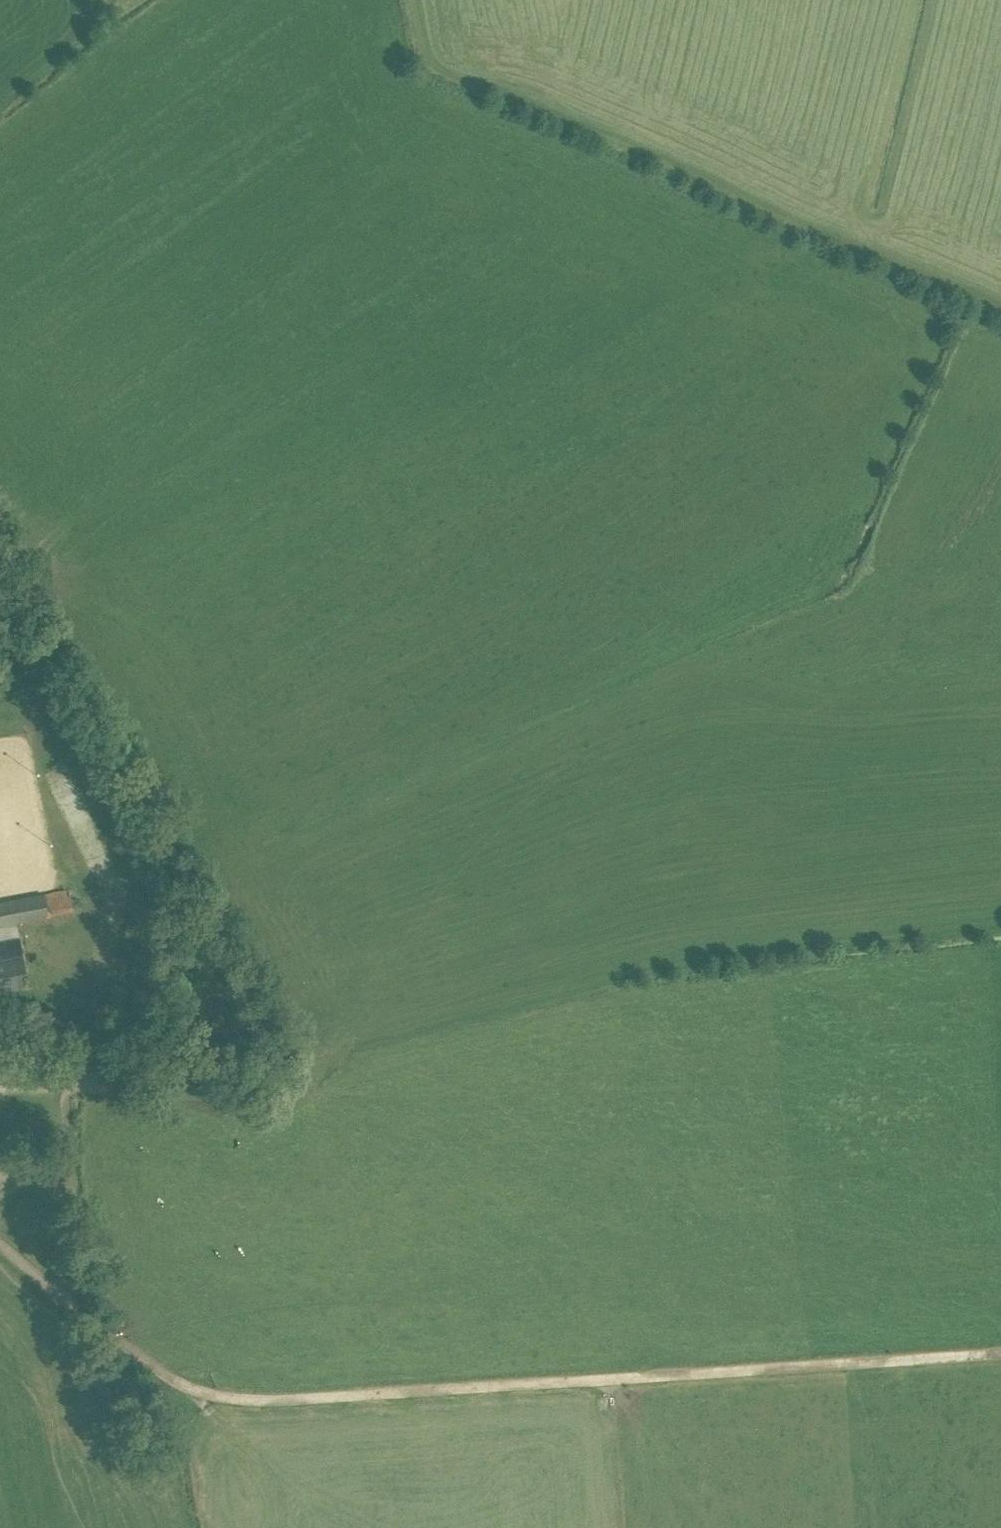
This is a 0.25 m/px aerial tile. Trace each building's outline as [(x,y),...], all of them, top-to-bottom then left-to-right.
[(0,903),(0,926),(72,913),(68,891),(0,903)] [(0,945),(0,977),(25,972),(19,941),(0,945)]
